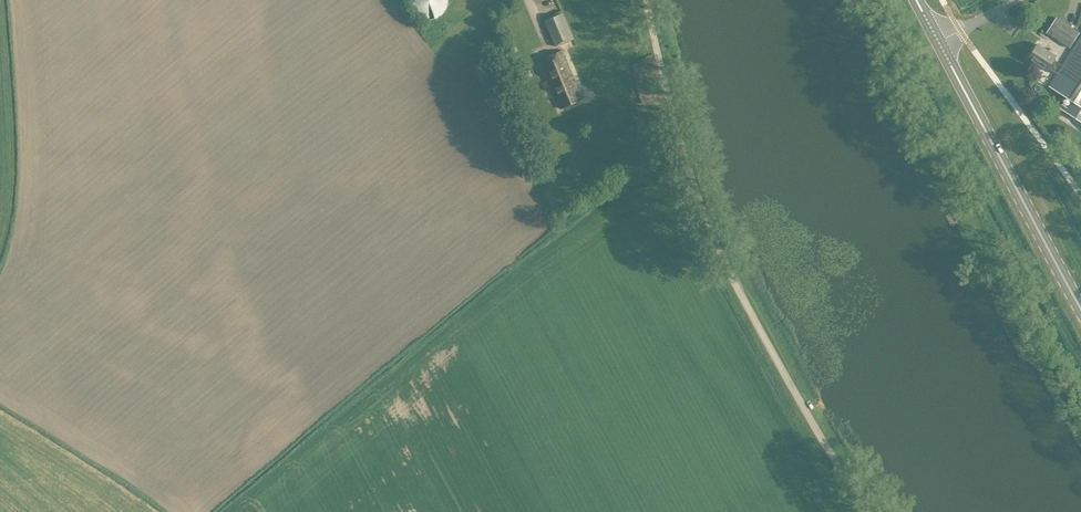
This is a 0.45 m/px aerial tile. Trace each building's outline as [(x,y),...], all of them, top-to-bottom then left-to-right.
[(414,16),(419,19),(425,21),(431,21),(437,19),(442,15),(446,10),(448,4),(447,0),(408,0),(408,4),(410,10),(414,16)] [(561,11),(543,19),(554,45),(572,37),(561,11)] [(1055,15),(1045,30),(1068,46),(1078,31),(1055,15)] [(1048,84),(1065,95),(1058,107),(1080,121),(1080,32),(1061,63),(1055,72),(1048,84)] [(1035,42),(1026,57),(1045,69),(1047,67),(1055,72),(1061,63),(1053,57),(1055,54),(1035,42)] [(582,97),(561,48),(538,58),(559,107),(582,97)]
